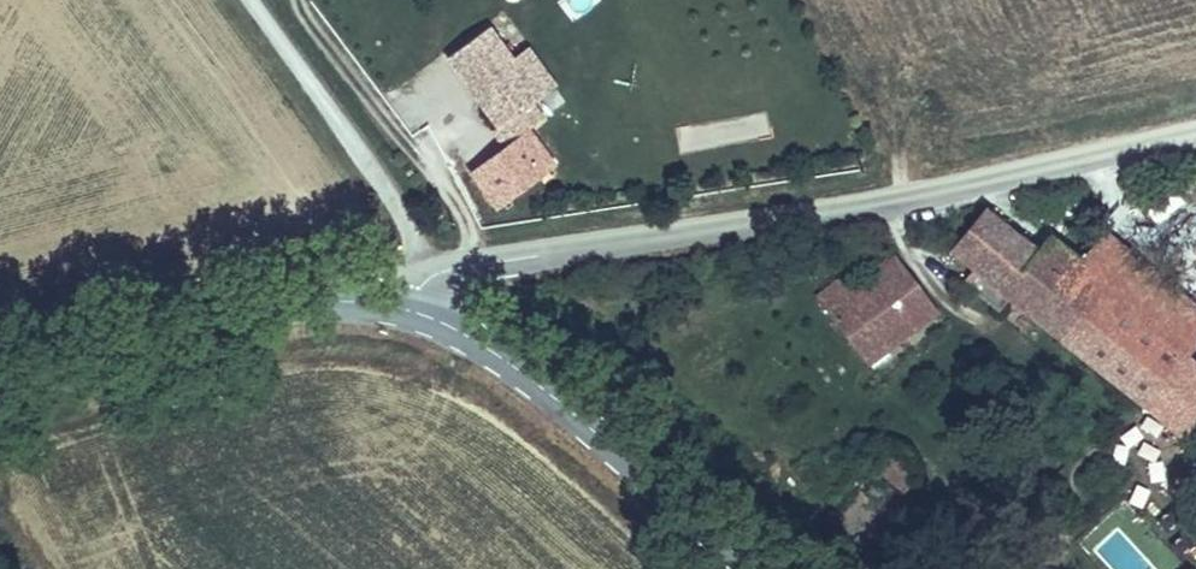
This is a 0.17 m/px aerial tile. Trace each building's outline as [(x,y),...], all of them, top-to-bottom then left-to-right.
[(514,50),(491,19),(443,55),(494,120),(490,125),(507,143),(547,115),(536,101),(560,82),(529,41),(514,50)] [(682,146),(770,141),(769,118),(681,123),(682,146)] [(1128,245),(1103,274),(1052,233),(1041,245),(991,205),(984,207),(949,251),(974,271),(965,282),(998,309),(1009,297),(1145,405),(1195,344),(1195,303),(1128,245)] [(939,313),(893,252),(847,289),(838,278),(814,294),(871,365),(939,313)] [(917,465),(892,442),(873,464),(904,492),(912,483),(907,476),(917,465)]
